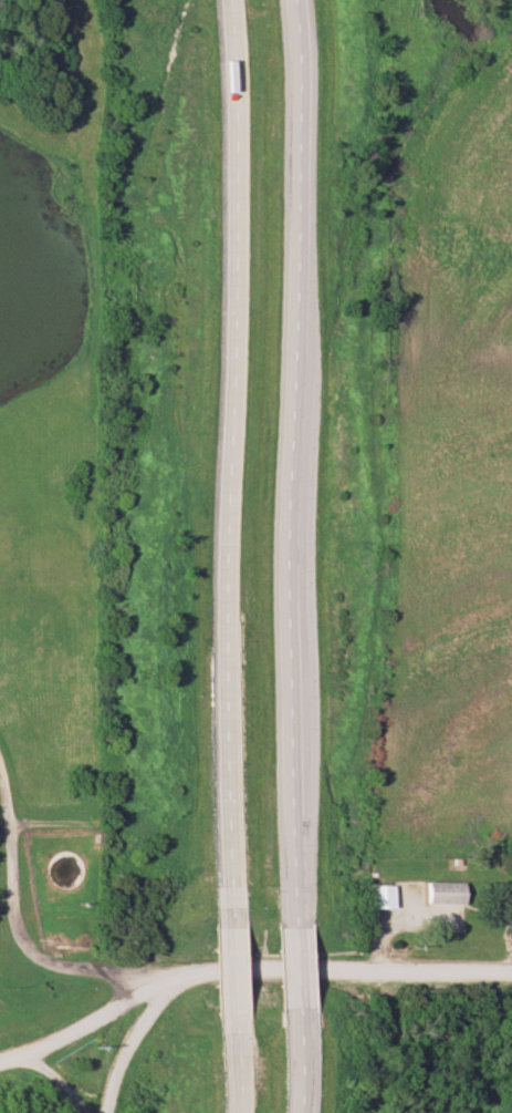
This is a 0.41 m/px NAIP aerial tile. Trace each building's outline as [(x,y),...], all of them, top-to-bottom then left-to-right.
[(72,879),(55,851),(31,866),(49,893),(72,879)] [(419,904),(458,904),(458,882),(419,882),(419,904)] [(365,885),(365,909),(389,909),(389,885),(365,885)] [(505,917),(500,920),(510,936),(511,935),(511,899),(499,908),(505,917)] [(450,1069),(464,1068),(463,1059),(450,1059),(450,1069)]
